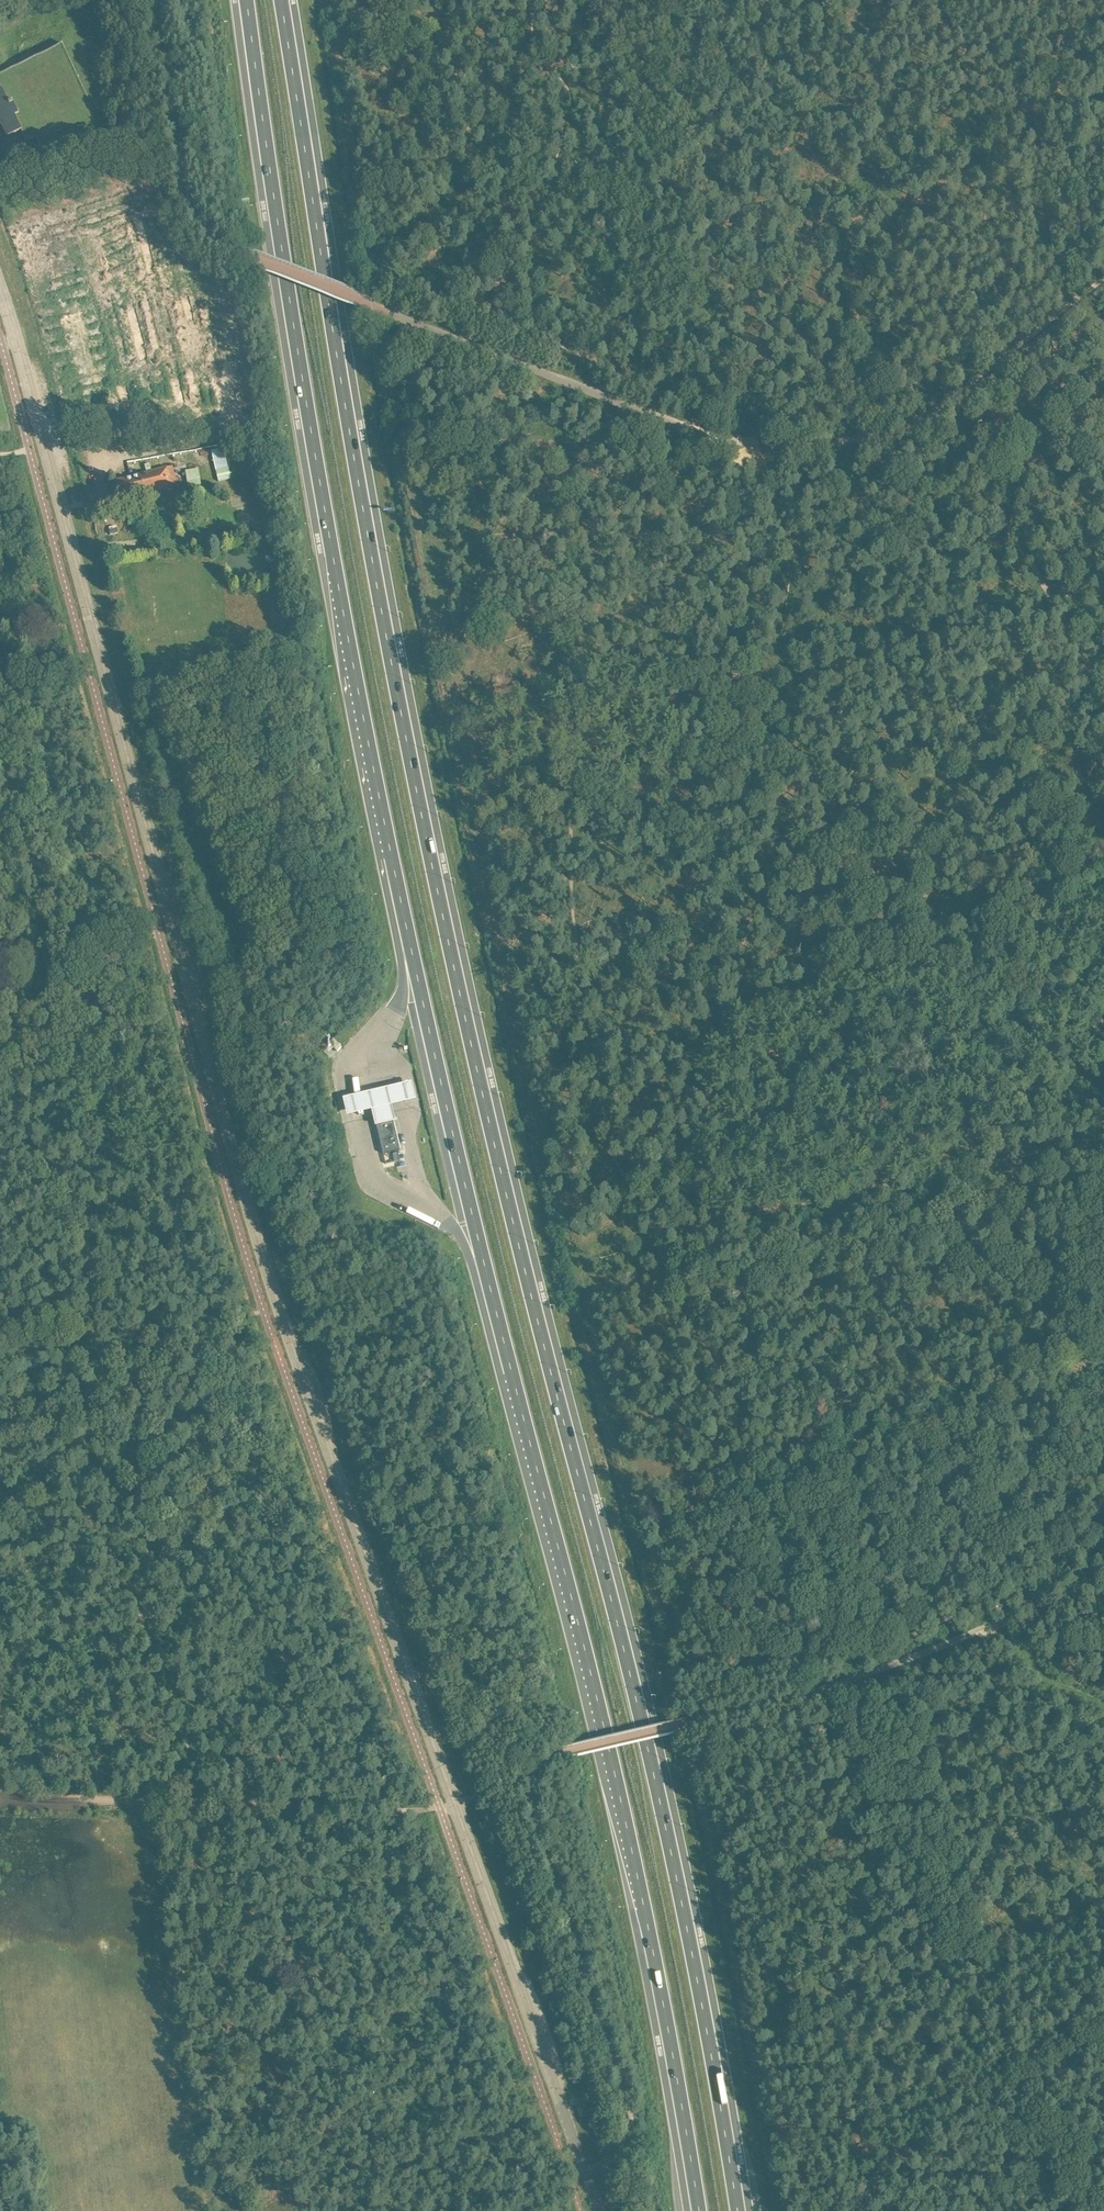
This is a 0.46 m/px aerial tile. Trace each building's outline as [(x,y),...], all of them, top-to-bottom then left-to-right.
[(3,88),(0,89),(0,120),(7,136),(23,128),(16,114),(19,112),(13,99),(9,101),(3,88)] [(228,467),(224,448),(212,451),(216,470),(228,467)] [(111,482),(116,501),(176,486),(171,467),(111,482)] [(329,1044),(337,1052),(342,1047),(334,1039),(329,1044)] [(374,1109),(377,1123),(393,1119),(389,1106),(416,1099),(412,1081),(343,1098),(347,1115),(374,1109)] [(393,1119),(377,1123),(384,1154),(400,1150),(393,1119)]
